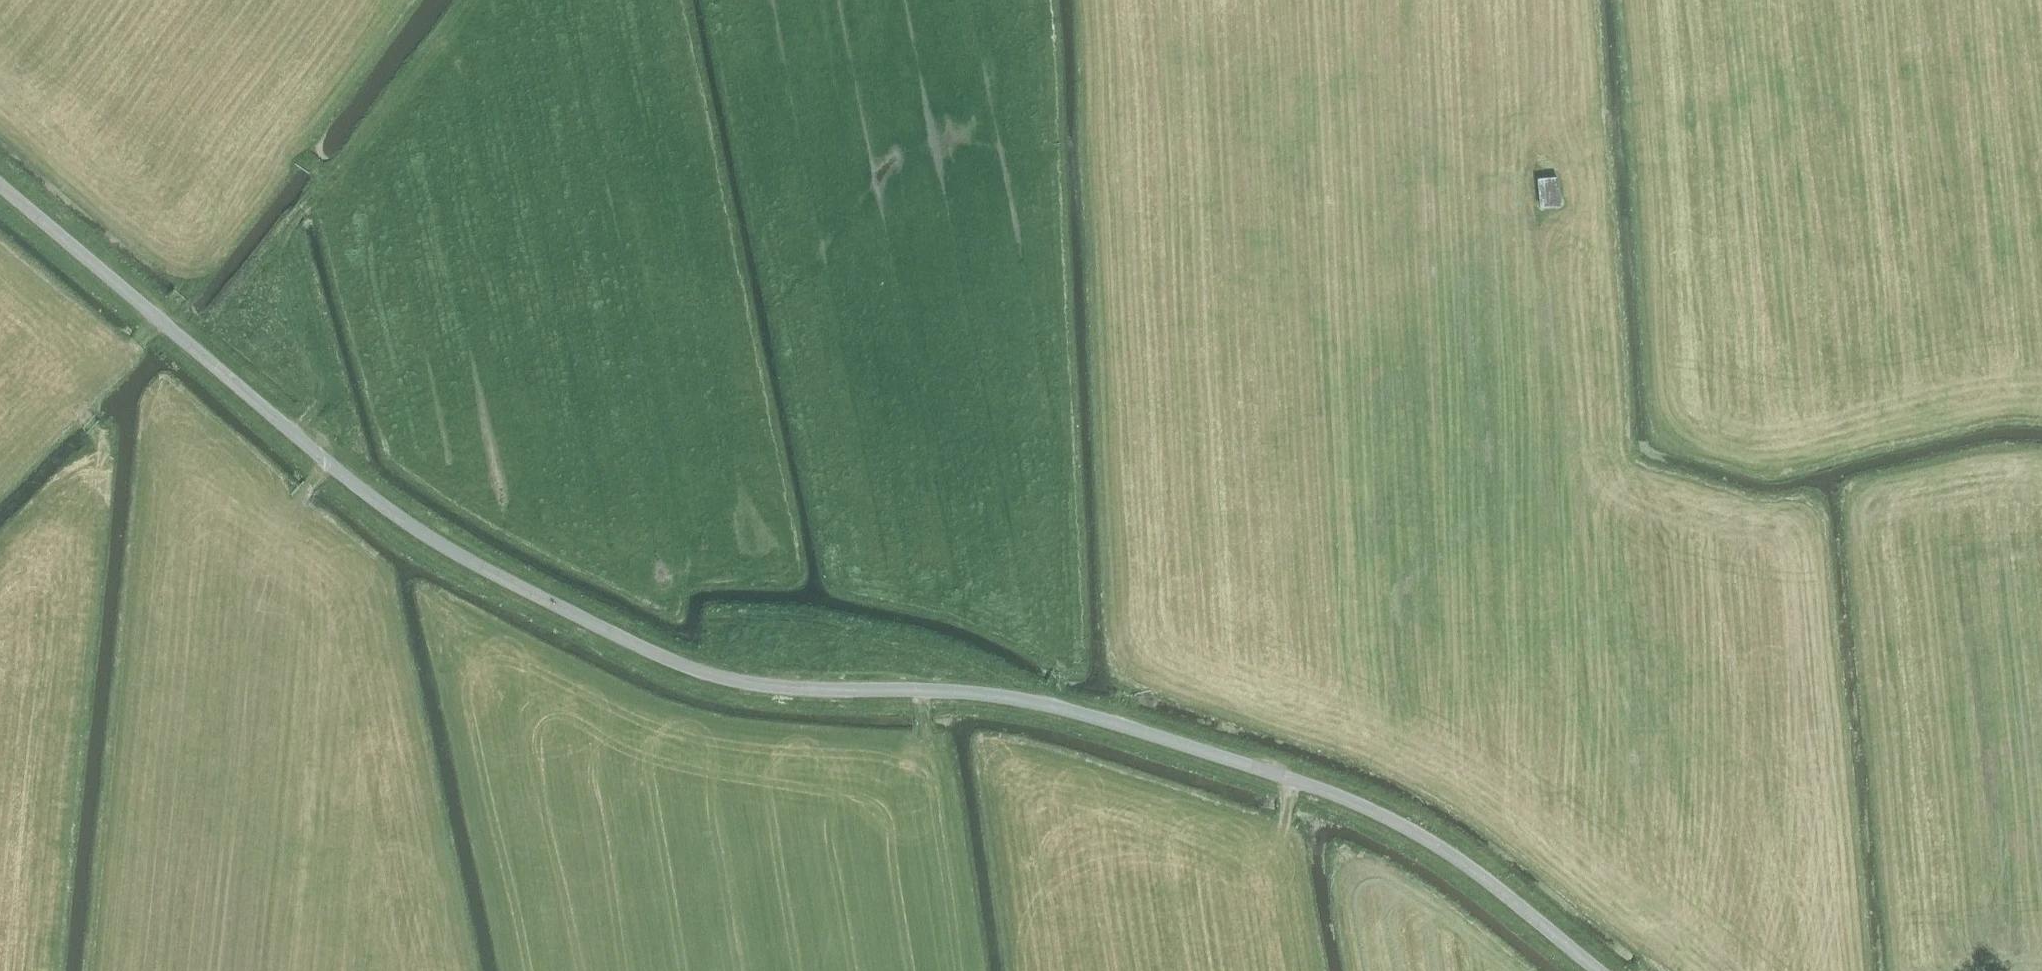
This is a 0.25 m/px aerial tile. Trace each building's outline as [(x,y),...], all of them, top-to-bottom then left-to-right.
[(1558,177),(1538,179),(1541,208),(1561,206),(1558,177)]
